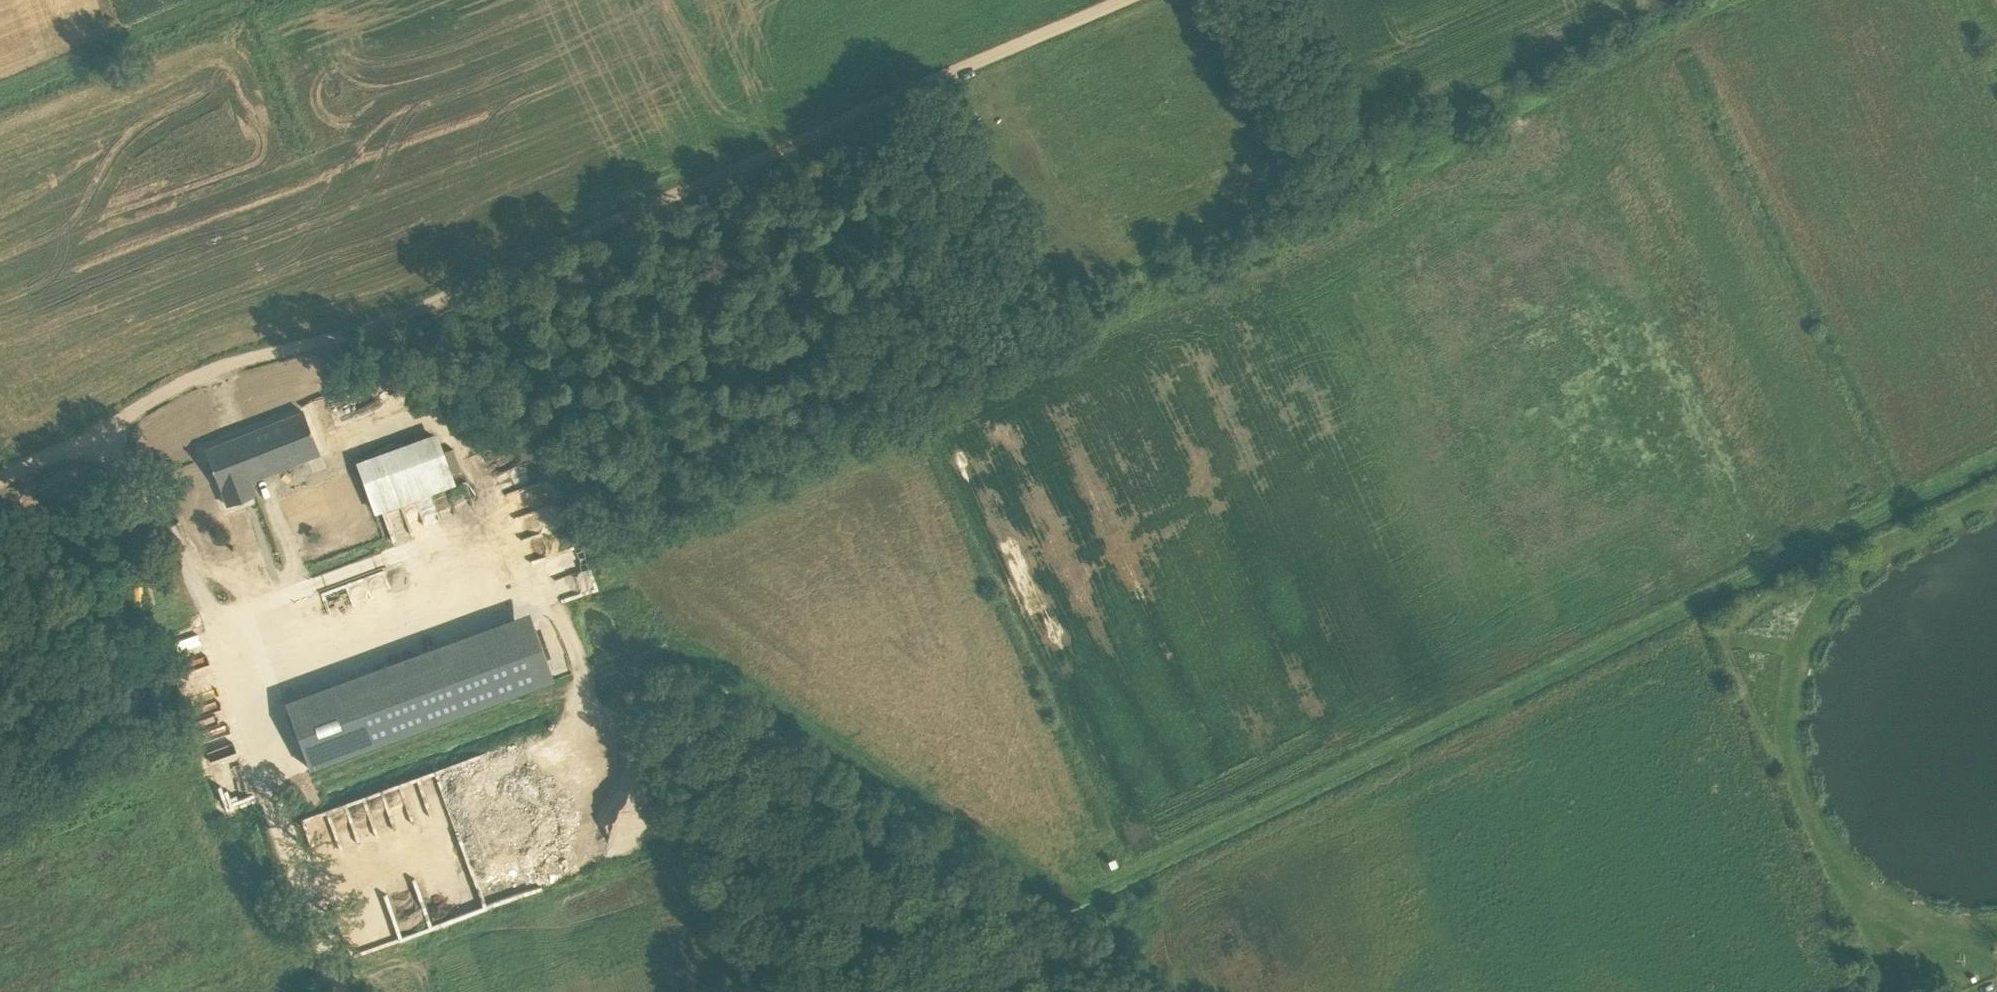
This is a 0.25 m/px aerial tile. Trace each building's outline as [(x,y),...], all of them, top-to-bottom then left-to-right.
[(305,412),(206,450),(222,492),(223,491),(228,506),(256,495),(251,480),(254,479),(252,474),(301,455),(303,460),(321,453),(305,412)] [(378,510),(461,487),(446,432),(363,455),(378,510)] [(285,485),(296,528),(373,508),(361,465),(285,485)] [(348,678),(286,701),(310,769),(373,746),(348,678)] [(211,772),(242,761),(236,744),(205,755),(211,772)]
